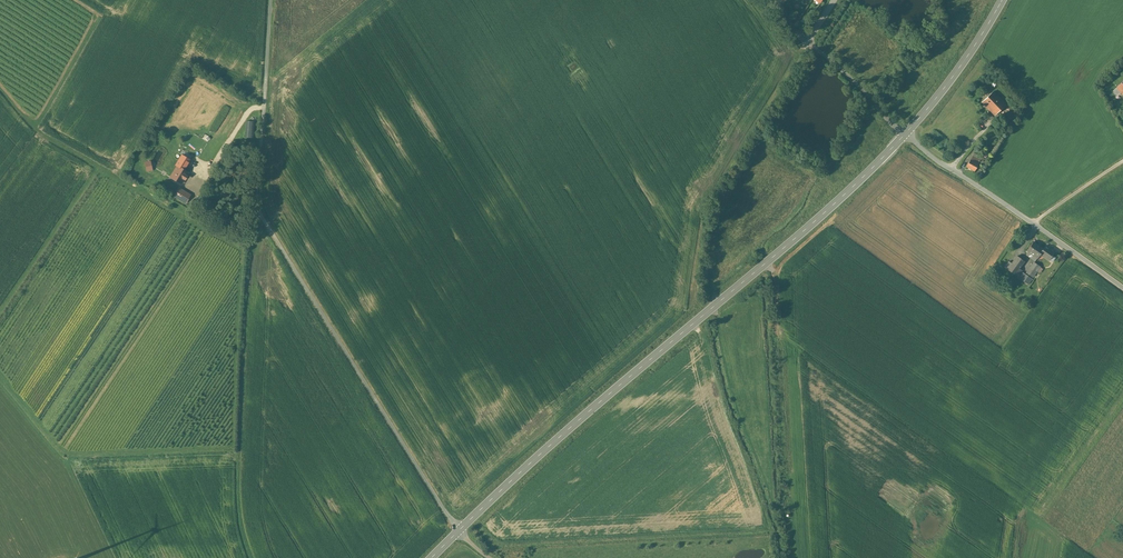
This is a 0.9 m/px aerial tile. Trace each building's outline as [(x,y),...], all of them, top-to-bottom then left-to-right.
[(995,89),(983,100),(997,114),(1009,103),(995,89)] [(980,161),(972,156),(970,159),(966,167),(974,171),(980,161)] [(146,171),(153,169),(150,159),(144,161),(146,171)] [(178,165),(170,177),(181,184),(189,172),(178,165)] [(185,203),(190,194),(180,188),(175,197),(185,203)] [(1029,244),(1022,254),(1034,263),(1042,252),(1029,244)]
